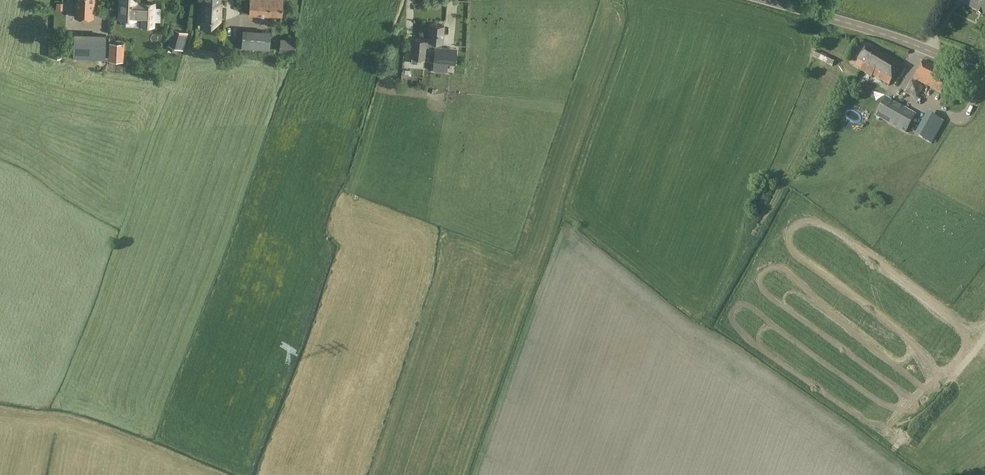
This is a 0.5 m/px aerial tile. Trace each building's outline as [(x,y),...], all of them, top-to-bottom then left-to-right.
[(95,0),(76,0),(75,17),(94,17),(95,0)] [(136,18),(142,18),(142,25),(153,25),(154,3),(143,2),(143,4),(137,3),(137,0),(120,0),(120,18),(136,18)] [(202,27),(203,27),(203,18),(220,19),(220,8),(218,8),(218,0),(204,0),(203,3),(202,27)] [(223,11),(233,11),(233,6),(236,6),(237,0),(223,0),(223,11)] [(250,14),(282,16),(283,0),(250,0),(250,14)] [(971,8),(984,15),(984,0),(974,0),(971,8)] [(430,23),(429,38),(429,41),(436,41),(435,46),(442,47),(442,46),(444,24),(430,23)] [(183,48),(188,32),(173,28),(169,44),(183,48)] [(260,31),(259,49),(269,49),(270,31),(260,31)] [(107,35),(74,34),(73,57),(105,59),(107,35)] [(273,46),(287,45),(286,34),(273,34),(273,46)] [(413,38),(411,61),(418,61),(418,58),(425,58),(426,46),(429,46),(429,41),(429,38),(425,38),(425,40),(413,38)] [(110,43),(109,59),(123,60),(124,44),(110,43)] [(873,75),(890,84),(901,64),(868,45),(856,66),(861,69),(860,70),(872,77),(873,75)] [(435,46),(433,62),(434,62),(448,63),(450,47),(442,46),(442,47),(435,46)] [(836,60),(816,50),(813,58),(832,67),(836,60)] [(924,60),(914,79),(941,93),(951,74),(924,60)] [(434,62),(433,70),(447,71),(448,63),(434,62)] [(856,85),(840,91),(844,101),(860,94),(856,85)] [(875,117),(906,134),(917,115),(886,97),(875,117)] [(912,136),(932,143),(940,120),(921,113),(912,136)]
